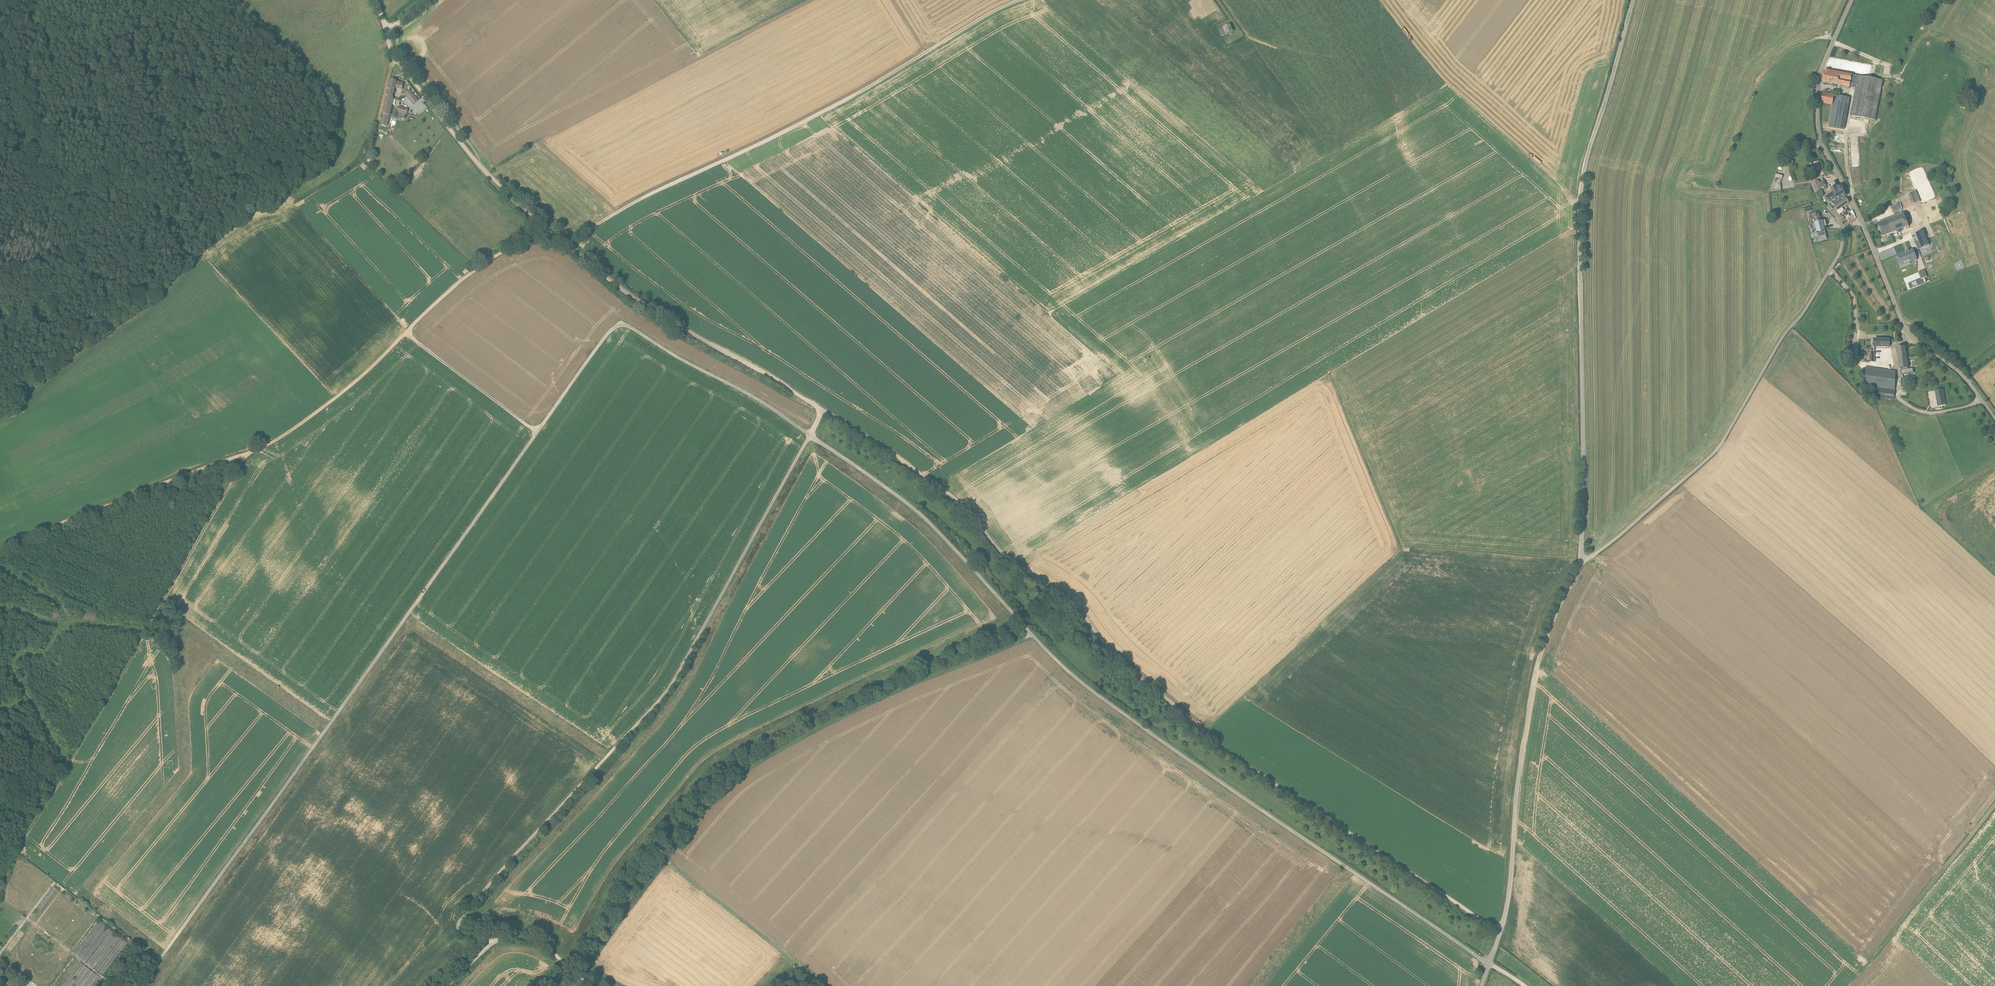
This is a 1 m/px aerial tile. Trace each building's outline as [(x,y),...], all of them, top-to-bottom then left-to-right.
[(1221,36),(1233,31),(1230,24),(1218,30),(1221,36)] [(1838,84),(1841,73),(1825,70),(1823,81),(1838,84)] [(1850,86),(1852,75),(1841,73),(1838,84),(1838,85),(1850,87),(1850,86)] [(1875,120),(1883,82),(1858,77),(1856,88),(1850,116),(1875,120)] [(403,84),(396,81),(391,80),(387,97),(392,98),(395,87),(402,89),(403,84)] [(413,105),(418,101),(409,90),(404,94),(413,105)] [(1833,105),(1835,95),(1823,93),(1821,103),(1833,105)] [(1844,130),(1850,98),(1835,95),(1833,105),(1828,128),(1844,130)] [(393,98),(392,98),(387,97),(383,114),(389,116),(393,98)] [(387,127),(389,116),(383,114),(381,125),(387,127)] [(1776,173),(1770,191),(1781,190),(1780,184),(1783,176),(1776,173)] [(1815,182),(1811,184),(1815,191),(1818,190),(1821,189),(1827,186),(1824,181),(1816,185),(1815,182)] [(1841,186),(1840,186),(1839,187),(1838,184),(1836,186),(1835,182),(1833,183),(1832,182),(1830,184),(1829,185),(1828,186),(1831,191),(1834,196),(1843,191),(1841,186)] [(1912,205),(1920,201),(1916,190),(1907,194),(1912,205)] [(1831,191),(1825,195),(1824,195),(1825,196),(1826,198),(1830,203),(1831,202),(1833,205),(1836,202),(1834,200),(1836,198),(1834,196),(1831,191)] [(1841,199),(1846,196),(1843,191),(1834,196),(1836,198),(1834,200),(1836,202),(1841,199)] [(1839,215),(1841,213),(1843,212),(1844,210),(1842,208),(1849,203),(1847,199),(1841,202),(1835,207),(1838,210),(1837,211),(1839,215)] [(1818,212),(1814,214),(1812,214),(1813,219),(1815,222),(1821,220),(1818,212)] [(1910,226),(1905,213),(1877,224),(1883,237),(1910,226)] [(1816,228),(1819,237),(1826,235),(1825,231),(1824,226),(1827,226),(1825,220),(1815,223),(1809,225),(1810,230),(1816,228)] [(1929,245),(1923,231),(1916,234),(1919,241),(1917,242),(1917,241),(1915,242),(1918,249),(1922,248),(1929,245)] [(1897,256),(1902,268),(1918,261),(1914,249),(1897,256)] [(1918,272),(1921,279),(1916,281),(1918,286),(1926,282),(1925,278),(1927,277),(1924,270),(1918,272)] [(1899,359),(1907,357),(1905,347),(1897,348),(1899,359)] [(1913,367),(1907,368),(1908,368),(1907,357),(1899,359),(1900,369),(1903,369),(1901,369),(1902,375),(1914,373),(1913,367)] [(1865,366),(1862,384),(1895,390),(1896,371),(1865,366)] [(1893,400),(1895,390),(1875,387),(1873,397),(1893,400)] [(1941,406),(1946,405),(1943,389),(1935,390),(1938,407),(1941,406)] [(57,888),(54,886),(39,905),(42,907),(57,888)] [(22,915),(15,923),(18,926),(25,917),(22,915)] [(99,922),(74,953),(102,975),(127,943),(99,922)] [(72,957),(50,985),(100,985),(104,982),(72,957)] [(3,975),(0,979),(0,985),(17,985),(3,975)]
